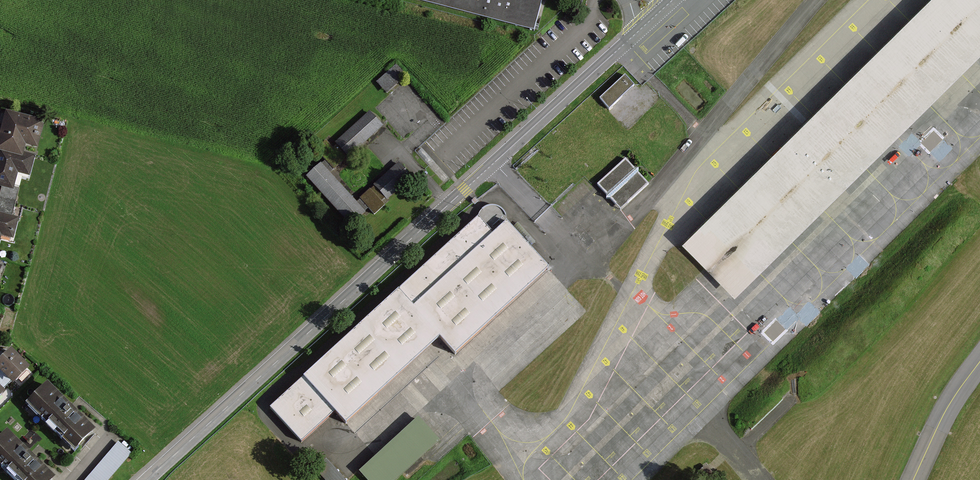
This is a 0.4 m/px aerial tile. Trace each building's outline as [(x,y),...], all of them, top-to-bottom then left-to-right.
[(534,31),(543,0),(418,0),(534,31)] [(682,246),(704,268),(735,299),(761,274),(793,243),(825,211),(866,170),(898,139),(930,107),(963,75),(979,58),(979,0),(931,0),(910,21),(878,53),(846,84),(814,116),(772,157),(740,189),(708,221),(682,246)] [(388,94),(407,77),(397,66),(378,83),(388,94)] [(625,75),(600,98),(609,108),(634,84),(625,75)] [(349,156),(382,125),(369,111),(336,142),(349,156)] [(0,130),(0,151),(21,156),(24,145),(36,148),(42,122),(4,113),(0,130)] [(0,151),(0,185),(12,188),(15,173),(28,176),(32,158),(21,156),(0,151)] [(636,167),(625,156),(596,184),(620,209),(649,182),(636,167)] [(365,213),(322,163),(306,177),(349,227),(365,213)] [(388,200),(412,176),(399,163),(375,187),(388,200)] [(12,239),(17,219),(0,215),(0,236),(12,239)] [(303,374),(269,406),(301,440),(335,410),(346,423),(439,339),(455,355),(550,265),(507,219),(493,231),(478,215),(471,221),(303,374)] [(11,350),(0,361),(0,369),(13,382),(28,367),(11,350)] [(47,385),(28,404),(74,450),(93,430),(47,385)] [(419,415),(359,470),(368,479),(397,479),(403,475),(441,440),(419,415)] [(7,432),(0,438),(0,464),(16,479),(50,479),(53,478),(7,432)] [(133,452),(119,440),(85,479),(109,479),(133,452)] [(312,472),(319,479),(347,479),(326,458),(312,472)]
